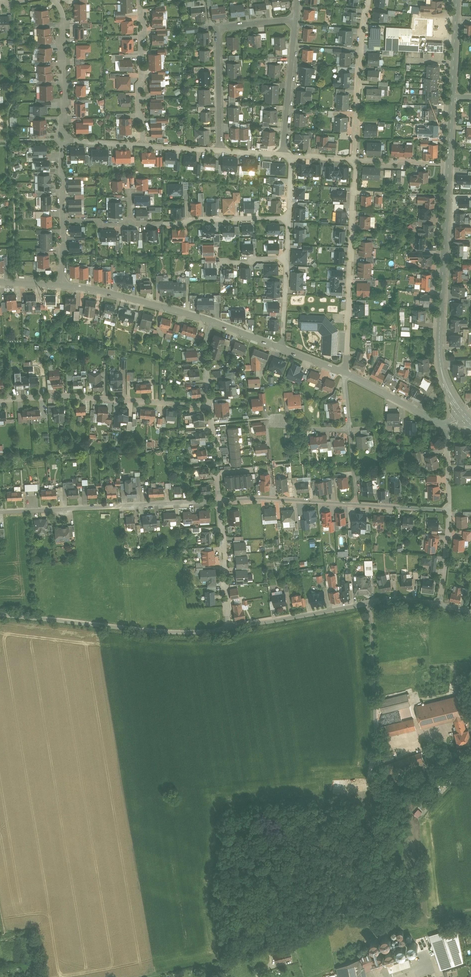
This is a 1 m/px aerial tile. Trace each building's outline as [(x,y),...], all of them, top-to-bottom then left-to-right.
[(442,1),(432,0),(432,6),(421,5),(421,11),(432,12),(442,12),(442,1)] [(265,4),(254,5),(255,9),(256,13),(256,14),(266,13),(266,5),(265,4)] [(243,5),(230,7),(231,17),(244,15),(244,9),(243,5)] [(204,7),(191,8),(192,16),(199,15),(199,20),(205,20),(204,7)] [(224,7),(212,8),(213,19),(225,17),(224,7)] [(310,10),(305,10),(304,18),(314,19),(314,11),(314,10),(310,10)] [(163,11),(156,11),(153,11),(153,19),(152,19),(163,19),(163,11)] [(388,13),(374,11),(373,20),(387,22),(388,13)] [(356,12),(348,12),(348,15),(347,15),(347,19),(347,23),(355,23),(356,12)] [(0,17),(0,29),(8,29),(8,21),(8,17),(0,17)] [(438,19),(414,18),(414,26),(425,27),(427,27),(437,28),(438,19)] [(163,19),(152,19),(152,27),(156,27),(162,27),(162,26),(162,19),(163,19)] [(125,21),(122,21),(122,22),(122,32),(132,32),(132,21),(125,21)] [(414,26),(414,29),(399,28),(399,41),(419,42),(420,35),(427,35),(427,27),(425,27),(414,26)] [(369,49),(380,50),(381,28),(372,27),(371,38),(370,37),(369,49)] [(437,28),(427,27),(427,35),(437,36),(437,28)] [(82,28),(75,28),(75,38),(83,38),(83,28),(82,28)] [(305,28),(304,28),(303,40),(312,41),(312,37),(314,37),(315,32),(312,32),(313,29),(305,28)] [(399,28),(387,28),(386,50),(390,50),(398,51),(398,50),(399,41),(399,28)] [(341,30),(341,32),(340,43),(351,44),(352,31),(341,30)] [(209,44),(208,32),(198,33),(198,44),(209,44)] [(252,35),(248,35),(249,43),(255,42),(255,47),(261,47),(260,40),(266,39),(266,33),(260,33),(260,35),(256,35),(255,34),(255,33),(254,33),(253,33),(253,34),(252,35)] [(158,35),(152,35),(153,44),(163,44),(163,35),(158,35)] [(238,37),(228,37),(228,49),(238,49),(238,37)] [(284,37),(275,37),(275,49),(282,49),(285,48),(284,37)] [(133,51),(132,39),(130,39),(122,40),(123,46),(124,47),(124,50),(125,51),(133,51)] [(419,42),(399,41),(398,50),(398,51),(419,51),(419,42)] [(443,43),(428,42),(428,52),(443,52),(443,43)] [(90,46),(77,46),(77,58),(82,58),(85,58),(84,51),(90,51),(90,46)] [(209,50),(200,50),(200,60),(209,60),(209,50)] [(310,50),(304,50),(303,55),(303,58),(303,60),(312,61),(313,51),(313,50),(310,50)] [(341,52),(341,54),(340,64),(341,64),(350,64),(351,53),(341,52)] [(380,54),(375,53),(375,54),(369,54),(368,64),(379,65),(380,54)] [(123,60),(120,61),(120,70),(132,70),(132,68),(133,67),(133,65),(132,64),(132,60),(123,60)] [(234,63),(228,63),(228,77),(237,77),(237,72),(239,72),(239,66),(239,63),(234,63)] [(280,65),(270,64),(269,76),(279,77),(280,65)] [(82,65),(77,65),(77,66),(77,78),(85,78),(85,71),(91,71),(91,65),(82,65)] [(314,68),(300,67),(300,73),(302,73),(301,83),(310,84),(311,73),(314,73),(314,69),(314,68)] [(375,70),(368,70),(367,80),(379,81),(379,72),(380,71),(375,70)] [(204,72),(199,72),(199,84),(210,84),(209,75),(209,72),(209,71),(204,72)] [(340,72),(339,85),(349,86),(350,73),(347,73),(340,72)] [(158,74),(152,74),(152,80),(150,80),(150,87),(160,86),(160,80),(163,80),(163,74),(158,74)] [(119,77),(117,78),(117,89),(130,89),(130,77),(119,77)] [(243,90),(242,84),(230,84),(230,96),(235,96),(238,96),(238,90),(243,90)] [(278,89),(273,89),(273,86),(262,85),(262,91),(266,91),(266,102),(277,102),(278,89)] [(77,86),(76,86),(77,88),(76,89),(76,92),(77,93),(77,95),(85,95),(85,86),(77,86)] [(379,89),(375,89),(374,90),(367,89),(367,98),(375,98),(375,97),(381,97),(382,89),(379,89)] [(209,90),(199,90),(199,104),(204,104),(210,104),(209,90)] [(306,91),(298,91),(297,102),(305,103),(306,99),(311,100),(311,92),(306,91)] [(339,94),(338,94),(337,108),(348,108),(349,95),(346,94),(339,94)] [(126,98),(121,98),(121,106),(130,106),(130,97),(126,98)] [(161,102),(150,102),(151,113),(154,113),(154,115),(158,114),(158,113),(162,113),(161,102)] [(84,104),(76,104),(76,116),(83,116),(83,111),(85,111),(85,107),(84,108),(84,104)] [(42,106),(34,106),(34,114),(46,114),(46,106),(42,106)] [(235,107),(229,107),(229,120),(239,120),(239,107),(235,107)] [(437,108),(424,108),(424,118),(437,118),(437,108)] [(270,110),(264,110),(263,121),(269,121),(276,122),(277,110),(270,110)] [(205,111),(201,112),(201,121),(210,121),(210,111),(205,111)] [(303,113),(296,113),(295,125),(305,126),(306,116),(306,115),(306,114),(303,113)] [(339,117),(335,117),(335,130),(341,130),(347,131),(348,117),(339,117)] [(88,125),(88,123),(84,123),(77,123),(77,133),(77,132),(81,132),(81,133),(84,133),(87,133),(88,133),(88,125)] [(377,125),(365,125),(365,135),(371,135),(371,134),(377,134),(377,125)] [(438,125),(430,125),(430,129),(422,129),(422,135),(429,135),(438,136),(438,125)] [(236,128),(231,128),(231,139),(232,139),(232,138),(235,138),(235,139),(239,138),(239,139),(239,128),(236,128)] [(248,129),(247,128),(239,128),(239,139),(244,139),(244,138),(247,138),(247,139),(248,139),(248,129)] [(204,130),(195,130),(195,136),(199,136),(199,143),(209,143),(208,134),(210,134),(210,130),(204,130)] [(301,134),(301,135),(296,134),(295,143),(296,141),(300,141),(300,148),(308,149),(308,141),(308,138),(308,135),(301,134)] [(328,137),(316,136),(315,149),(319,149),(336,150),(336,142),(328,142),(328,137)] [(381,143),(367,143),(367,154),(381,155),(381,143)] [(438,145),(430,144),(430,153),(429,157),(438,157),(438,145)] [(46,146),(34,146),(34,147),(29,147),(29,148),(29,152),(30,153),(34,153),(34,154),(38,154),(46,154),(46,146)] [(100,150),(92,150),(92,156),(92,161),(100,161),(100,150)] [(108,150),(100,150),(100,161),(108,161),(109,161),(109,156),(108,150)] [(151,153),(147,153),(143,153),(143,154),(142,155),(142,158),(143,159),(143,163),(154,163),(155,163),(155,157),(155,153),(151,153)] [(176,154),(166,153),(165,163),(175,163),(176,163),(176,161),(176,154)] [(192,155),(189,155),(189,156),(184,155),(184,160),(183,160),(183,163),(184,164),(184,165),(194,166),(195,166),(196,164),(196,156),(192,156),(192,155)] [(215,157),(204,157),(204,166),(214,166),(215,166),(215,160),(215,157)] [(272,163),(271,163),(271,168),(271,171),(274,171),(274,174),(285,175),(285,164),(272,163)] [(309,168),(306,168),(306,164),(299,164),(298,174),(305,175),(305,176),(309,176),(309,168)] [(313,168),(309,168),(309,176),(313,176),(313,175),(320,175),(321,165),(313,164),(313,168)] [(337,170),(334,170),(334,167),(326,166),(326,177),(333,177),(333,178),(337,179),(337,170)] [(341,171),(337,170),(337,179),(341,179),(341,178),(348,178),(348,167),(341,167),(341,171)] [(380,168),(363,167),(363,176),(367,176),(367,178),(374,178),(374,179),(380,180),(380,168)] [(428,172),(420,171),(419,177),(419,182),(428,182),(428,172)] [(458,175),(457,184),(463,184),(463,187),(470,187),(470,175),(469,175),(458,175)] [(419,177),(411,176),(410,185),(419,185),(419,182),(419,177)] [(147,179),(137,179),(137,181),(137,186),(137,189),(147,189),(147,179)] [(121,181),(113,181),(113,185),(112,186),(112,189),(113,190),(122,190),(122,183),(122,181),(121,181)] [(182,184),(168,185),(168,193),(173,193),(173,195),(183,195),(182,189),(182,184)] [(278,184),(274,184),(274,187),(273,187),(273,190),(274,190),(274,193),(284,194),(284,191),(284,187),(284,184),(278,184)] [(305,189),(296,189),(295,198),(304,199),(305,189)] [(347,191),(334,190),(333,200),(344,201),(344,200),(345,200),(345,201),(346,201),(347,191)] [(371,196),(362,195),(362,204),(371,205),(372,205),(373,203),(371,203),(371,196)] [(46,197),(41,197),(42,200),(41,201),(41,204),(42,205),(42,208),(51,208),(50,204),(51,204),(51,200),(50,200),(50,196),(46,197)] [(145,196),(135,197),(135,205),(150,204),(150,197),(150,196),(145,196)] [(426,197),(418,196),(418,202),(426,202),(425,207),(434,208),(435,197),(426,197)] [(460,196),(460,206),(469,206),(469,200),(469,196),(460,196)] [(234,199),(227,199),(227,201),(226,202),(223,202),(224,213),(234,213),(234,199)] [(276,201),(272,200),(272,201),(272,206),(271,207),(270,209),(271,211),(271,212),(280,212),(280,208),(281,208),(281,205),(281,201),(276,201)] [(254,201),(244,202),(244,212),(248,212),(247,212),(254,211),(254,201)] [(200,203),(191,203),(191,214),(199,214),(199,210),(200,210),(200,203)] [(216,214),(216,203),(207,203),(207,214),(216,214)] [(180,208),(172,208),(172,218),(181,217),(181,216),(181,211),(181,208),(180,208)] [(298,208),(295,208),(294,218),(299,218),(304,219),(305,208),(298,208)] [(430,209),(421,209),(421,213),(420,214),(420,218),(427,218),(429,218),(429,216),(431,216),(431,212),(430,212),(430,209)] [(147,210),(136,211),(136,219),(147,219),(147,210)] [(346,211),(337,211),(337,222),(346,222),(346,211)] [(456,213),(456,223),(465,223),(465,222),(470,222),(470,219),(470,215),(470,217),(465,217),(465,213),(456,213)] [(44,216),(41,216),(41,218),(42,226),(51,226),(51,216),(44,216)] [(365,216),(361,216),(361,227),(375,228),(375,222),(370,222),(370,217),(365,216)] [(279,224),(268,224),(268,233),(279,233),(279,231),(279,226),(279,224)] [(434,225),(425,224),(424,230),(419,229),(418,234),(419,234),(418,238),(421,238),(421,235),(421,234),(424,235),(433,236),(434,225)] [(210,225),(206,225),(206,226),(202,226),(203,236),(207,235),(207,236),(210,236),(210,235),(213,235),(214,235),(214,234),(214,226),(210,226),(210,225)] [(81,226),(71,227),(71,236),(76,236),(81,235),(81,226)] [(234,226),(223,226),(223,235),(234,235),(234,234),(234,227),(234,226)] [(465,227),(456,227),(456,238),(465,238),(465,232),(465,227)] [(306,229),(295,228),(295,232),(294,232),(294,236),(295,237),(295,240),(304,241),(304,237),(306,237),(306,229)] [(157,230),(147,230),(147,232),(147,239),(148,239),(157,239),(157,230)] [(180,230),(176,230),(176,231),(172,231),(172,234),(171,234),(170,235),(170,237),(171,238),(172,238),(173,241),(184,241),(184,231),(180,231),(180,230)] [(346,231),(335,230),(335,242),(345,242),(346,231)] [(418,238),(416,238),(416,241),(415,242),(415,244),(415,245),(415,247),(416,247),(424,248),(424,247),(424,238),(421,238),(418,238)] [(463,243),(453,242),(453,255),(463,256),(463,258),(467,258),(467,251),(463,251),(464,246),(470,246),(470,242),(463,242),(463,243)] [(79,243),(70,243),(70,252),(73,252),(79,251),(79,243)] [(253,244),(242,244),(243,253),(246,253),(246,254),(249,253),(253,253),(253,247),(253,244)] [(278,244),(268,244),(268,253),(278,252),(278,249),(278,244)] [(213,246),(203,246),(203,256),(213,256),(213,246)] [(307,252),(293,251),(292,263),(304,263),(304,257),(307,257),(307,252)] [(345,251),(335,251),(335,262),(344,262),(345,251)] [(431,256),(419,256),(419,260),(422,260),(422,266),(428,266),(428,265),(431,265),(431,256)] [(278,265),(264,265),(264,268),(264,273),(267,272),(268,275),(278,275),(278,265)] [(87,268),(79,268),(79,266),(71,266),(71,269),(71,276),(79,276),(79,278),(88,278),(88,275),(88,268),(87,268)] [(231,268),(227,268),(227,269),(224,270),(224,269),(224,270),(224,278),(234,278),(234,269),(231,269),(231,268)] [(250,268),(241,268),(241,271),(240,272),(240,274),(241,275),(241,278),(250,278),(250,268)] [(102,269),(94,269),(94,277),(95,280),(102,280),(102,271),(102,269)] [(215,269),(206,269),(206,278),(216,278),(216,269),(215,269)] [(463,270),(454,270),(453,280),(462,280),(462,275),(463,270)] [(102,271),(102,280),(102,282),(110,281),(110,278),(110,271),(102,271)] [(343,271),(332,271),(332,278),(331,278),(331,282),(339,283),(339,279),(343,279),(343,271)] [(304,272),(292,272),(292,280),(303,281),(304,272)] [(117,275),(117,282),(117,284),(119,286),(124,286),(125,286),(124,277),(125,277),(125,275),(117,275)] [(125,277),(124,277),(125,286),(124,286),(124,287),(130,287),(133,285),(132,285),(132,283),(132,277),(125,277)] [(303,281),(292,280),(291,289),(303,290),(303,289),(303,281)] [(144,281),(144,282),(140,283),(140,292),(151,291),(151,282),(150,282),(150,281),(144,281)] [(272,281),(268,281),(268,289),(280,289),(280,282),(272,281)] [(431,282),(414,281),(414,284),(422,284),(422,289),(430,289),(431,282)] [(173,283),(173,282),(164,282),(160,282),(160,283),(160,294),(173,294),(173,283)] [(339,283),(331,282),(330,287),(332,287),(331,294),(342,295),(342,287),(339,287),(339,283)] [(181,283),(173,283),(173,294),(173,297),(180,297),(180,295),(186,295),(186,284),(186,283),(181,283)] [(364,284),(362,285),(361,284),(358,284),(358,293),(361,293),(361,296),(366,296),(366,293),(370,293),(370,286),(370,284),(368,284),(366,284),(364,284)] [(465,286),(453,286),(453,289),(453,295),(463,295),(467,296),(467,295),(467,291),(465,290),(465,286)] [(280,289),(268,289),(268,296),(279,297),(280,289)] [(16,294),(6,295),(7,302),(8,309),(12,309),(12,307),(16,307),(16,308),(17,308),(16,304),(16,294)] [(36,295),(26,295),(26,303),(27,309),(32,309),(31,305),(35,305),(36,305),(36,304),(36,295)] [(430,295),(421,295),(420,300),(416,299),(416,304),(420,304),(420,303),(424,303),(429,304),(430,304),(430,295)] [(55,296),(46,296),(46,304),(55,304),(55,296)] [(75,298),(66,297),(65,306),(65,307),(65,308),(66,310),(70,310),(71,309),(75,310),(75,298)] [(205,298),(197,298),(197,303),(197,309),(205,309),(205,298)] [(214,298),(205,298),(205,309),(214,309),(214,303),(214,298)] [(95,301),(86,300),(85,308),(84,314),(85,314),(89,314),(90,311),(92,311),(92,309),(94,309),(95,301)] [(272,303),(268,303),(268,312),(270,312),(276,313),(279,313),(279,303),(272,303)] [(461,303),(452,303),(452,313),(462,314),(462,305),(462,303),(461,303)] [(106,304),(104,311),(103,310),(103,311),(102,311),(101,317),(111,320),(113,315),(113,314),(115,306),(106,304)] [(357,304),(356,304),(355,308),(355,311),(355,315),(364,315),(365,304),(357,304)] [(122,310),(122,309),(121,314),(119,320),(133,324),(133,321),(135,313),(131,312),(131,310),(127,309),(127,311),(122,310)] [(426,311),(413,310),(413,315),(412,322),(413,322),(419,322),(425,323),(425,322),(424,322),(425,311),(426,311)] [(155,326),(150,325),(152,316),(143,313),(140,326),(154,330),(155,326)] [(338,331),(325,317),(301,316),(300,330),(318,330),(324,336),(323,354),(337,355),(338,331)] [(171,321),(162,318),(160,326),(169,328),(171,321)] [(460,320),(452,319),(451,330),(460,331),(460,325),(460,320)] [(276,320),(271,320),(270,329),(278,330),(278,320),(276,320)] [(190,327),(184,325),(181,333),(188,335),(190,327)] [(197,329),(190,327),(188,335),(194,337),(197,329)] [(410,328),(402,327),(401,336),(409,336),(410,328)] [(225,339),(214,335),(211,344),(214,345),(212,351),(213,351),(211,356),(216,358),(219,359),(220,353),(222,347),(223,344),(225,339)] [(459,336),(451,335),(451,344),(459,345),(459,341),(459,336)] [(246,346),(235,342),(233,347),(232,350),(236,352),(236,353),(242,355),(246,346)] [(268,354),(254,349),(251,358),(260,361),(265,363),(268,354)] [(187,351),(186,352),(187,361),(197,360),(196,351),(187,351)] [(260,361),(251,358),(252,370),(260,370),(260,361)] [(286,363),(273,358),(269,369),(281,374),(286,363)] [(361,360),(357,358),(355,363),(353,367),(364,371),(367,362),(361,360)] [(429,358),(418,359),(419,359),(420,371),(424,371),(429,370),(428,363),(430,363),(429,363),(429,358)] [(463,364),(454,364),(454,375),(458,375),(458,380),(465,380),(465,375),(463,375),(463,364)] [(301,367),(294,365),(292,370),(290,369),(287,378),(300,383),(303,374),(299,373),(301,367)] [(198,369),(189,370),(189,371),(184,371),(184,376),(189,376),(190,380),(199,379),(198,369)] [(59,370),(54,371),(52,370),(50,370),(49,371),(50,380),(52,380),(53,388),(62,387),(62,378),(59,379),(59,370)] [(379,373),(376,371),(372,377),(382,382),(385,376),(379,373)] [(417,371),(416,377),(413,382),(420,386),(425,376),(424,371),(420,371),(417,371)] [(20,372),(14,373),(15,388),(17,388),(17,389),(24,388),(24,387),(30,387),(30,386),(29,378),(21,378),(20,372)] [(320,375),(311,372),(308,379),(308,380),(316,383),(316,384),(318,380),(320,375)] [(100,373),(89,374),(90,387),(93,387),(93,390),(103,390),(102,386),(103,385),(102,385),(102,381),(99,382),(99,378),(100,378),(100,373)] [(119,373),(115,373),(115,374),(111,375),(111,376),(110,376),(110,380),(111,380),(111,384),(113,383),(113,387),(111,388),(111,391),(113,391),(123,391),(122,383),(123,383),(122,374),(119,374),(119,373)] [(80,376),(73,376),(73,381),(73,389),(82,388),(82,380),(78,380),(78,379),(80,379),(80,376)] [(38,377),(29,378),(30,386),(38,386),(38,377)] [(391,379),(388,378),(386,381),(385,384),(394,389),(397,382),(391,379)] [(260,379),(248,380),(249,388),(260,387),(260,379)] [(226,380),(220,381),(220,383),(219,385),(219,388),(221,390),(225,390),(225,395),(237,394),(236,386),(231,386),(231,380),(226,380)] [(335,383),(327,380),(325,384),(323,388),(324,388),(332,392),(335,383)] [(404,386),(400,384),(397,390),(406,395),(410,389),(404,386)] [(199,389),(191,390),(192,398),(200,397),(199,389)] [(336,390),(334,394),(330,397),(336,399),(339,391),(336,390)] [(416,392),(413,391),(410,397),(420,402),(424,396),(419,394),(420,392),(417,390),(416,392)] [(293,396),(288,396),(289,400),(289,408),(290,408),(290,410),(301,409),(301,407),(300,395),(293,396)] [(260,399),(252,400),(253,410),(262,409),(261,402),(261,399),(260,399)] [(338,402),(328,403),(329,411),(330,411),(340,410),(340,409),(340,406),(339,406),(338,402)] [(85,406),(75,407),(76,416),(85,415),(85,406)] [(108,408),(98,407),(97,421),(106,421),(107,421),(107,417),(107,416),(108,408)] [(55,408),(53,409),(54,414),(54,422),(64,422),(63,416),(64,416),(63,408),(55,408)] [(128,409),(119,409),(118,422),(127,423),(128,423),(128,419),(128,409)] [(340,410),(330,411),(331,418),(341,417),(340,413),(341,413),(341,409),(340,409),(340,410)] [(39,410),(31,411),(32,419),(40,419),(39,410)] [(31,411),(23,411),(23,420),(32,419),(31,411)] [(176,412),(167,411),(166,418),(166,420),(176,420),(176,417),(176,416),(176,412)] [(399,414),(389,414),(389,413),(388,413),(388,424),(394,424),(394,432),(403,432),(403,426),(400,426),(400,424),(400,414),(399,414)] [(203,414),(184,416),(185,420),(189,419),(189,423),(194,423),(194,425),(195,425),(204,425),(203,414)] [(412,421),(406,421),(406,435),(412,435),(412,431),(416,431),(416,423),(413,423),(413,424),(412,424),(412,421)] [(261,426),(256,426),(256,427),(256,435),(266,434),(265,425),(261,426)] [(238,428),(228,429),(229,436),(238,435),(237,432),(238,432),(238,428)] [(205,432),(195,433),(196,439),(191,439),(191,444),(199,443),(200,445),(206,445),(205,432)] [(238,435),(229,436),(229,444),(238,443),(238,440),(239,439),(239,435),(238,435)] [(361,436),(358,437),(358,448),(368,448),(368,441),(373,440),(373,435),(369,436),(361,436)] [(319,436),(311,437),(311,438),(311,443),(312,449),(317,449),(318,449),(320,449),(319,436)] [(326,436),(319,436),(320,449),(322,449),(322,448),(327,448),(328,448),(327,442),(327,436),(326,436)] [(335,441),(334,441),(335,447),(335,451),(345,450),(344,440),(335,441)] [(238,443),(229,444),(230,451),(239,450),(239,447),(240,447),(239,443),(238,443)] [(264,444),(255,445),(256,453),(267,452),(267,450),(266,446),(264,444)] [(456,446),(456,458),(457,458),(464,458),(465,458),(465,453),(470,453),(470,447),(466,447),(466,446),(456,446)] [(239,450),(230,451),(231,459),(240,458),(240,455),(241,454),(240,450),(239,450)] [(206,451),(197,451),(197,459),(206,459),(206,451)] [(420,452),(413,453),(415,463),(422,462),(420,452)] [(436,456),(426,458),(428,470),(439,467),(438,463),(437,463),(436,456)] [(240,458),(231,459),(232,466),(241,465),(240,462),(241,462),(241,457),(240,458)] [(208,468),(199,469),(199,470),(194,470),(195,474),(196,474),(196,477),(200,477),(209,476),(208,468)] [(456,471),(457,483),(466,483),(467,483),(467,478),(470,478),(470,473),(465,473),(465,471),(456,471)] [(269,474),(261,475),(262,485),(260,485),(261,491),(269,490),(269,483),(270,482),(269,474)] [(235,476),(234,476),(233,477),(225,477),(226,488),(231,487),(231,488),(234,488),(235,487),(238,487),(239,487),(247,486),(248,486),(252,485),(251,475),(243,476),(243,475),(241,475),(240,476),(236,476),(235,476)] [(368,476),(361,476),(361,480),(363,480),(363,483),(363,490),(362,490),(363,496),(373,495),(373,487),(377,487),(377,485),(378,485),(378,484),(377,484),(377,478),(368,479),(368,476)] [(73,482),(66,482),(66,483),(66,488),(66,490),(68,490),(68,498),(78,497),(77,489),(73,489),(73,484),(77,484),(77,483),(77,478),(73,478),(73,482)] [(341,478),(338,478),(339,489),(348,488),(347,478),(341,478)] [(287,479),(277,480),(278,492),(288,491),(287,479)] [(131,480),(125,480),(126,489),(127,497),(137,497),(136,487),(136,486),(136,482),(135,482),(131,482),(131,480)] [(303,483),(302,480),(298,481),(297,481),(297,485),(298,493),(309,492),(309,483),(303,483)] [(330,481),(323,482),(324,494),(331,493),(331,488),(330,481)] [(401,481),(390,481),(390,492),(402,492),(401,481)] [(316,483),(315,483),(316,490),(317,495),(324,494),(323,482),(323,483),(316,483)] [(112,485),(107,485),(106,487),(106,489),(107,490),(108,495),(107,495),(107,496),(108,496),(108,498),(109,498),(111,498),(117,497),(116,487),(114,487),(113,486),(112,485)] [(210,486),(200,487),(201,495),(210,494),(210,486)] [(429,487),(428,487),(428,491),(429,492),(429,499),(439,499),(439,495),(440,495),(440,491),(439,491),(439,487),(435,487),(429,487)] [(96,489),(87,489),(88,497),(97,497),(96,489)] [(164,489),(156,489),(156,497),(164,496),(164,489)] [(276,508),(264,509),(265,515),(265,520),(263,521),(263,525),(277,523),(277,521),(277,519),(276,508)] [(239,510),(229,511),(230,525),(240,524),(239,510)] [(209,511),(199,512),(199,514),(200,522),(209,521),(209,522),(210,522),(209,511)] [(293,511),(282,512),(283,523),(294,522),(293,511)] [(314,511),(304,512),(305,521),(306,522),(309,522),(316,521),(315,518),(317,518),(316,514),(315,514),(314,511)] [(330,513),(328,513),(328,512),(324,512),(324,513),(322,513),(323,526),(330,526),(331,526),(331,523),(330,513)] [(176,513),(164,514),(164,526),(170,526),(170,521),(176,521),(176,516),(176,513)] [(191,513),(183,513),(184,523),(192,523),(191,515),(191,513)] [(344,513),(336,514),(337,522),(337,525),(339,525),(340,525),(341,526),(344,526),(345,525),(344,513)] [(366,515),(353,514),(352,534),(360,534),(360,529),(366,529),(366,525),(366,515)] [(130,517),(126,517),(127,530),(129,531),(131,531),(133,530),(133,528),(134,528),(135,527),(134,517),(132,516),(130,517)] [(384,516),(374,516),(374,524),(383,525),(384,525),(384,516)] [(463,517),(457,517),(457,528),(467,528),(467,517),(463,517)] [(407,518),(403,518),(403,526),(401,526),(401,530),(408,531),(409,530),(412,530),(413,518),(413,519),(407,519),(407,518)] [(46,520),(42,520),(41,520),(39,520),(35,521),(35,526),(34,526),(35,531),(39,530),(39,533),(45,533),(45,530),(48,530),(49,530),(48,525),(47,525),(46,520)] [(435,521),(433,520),(432,521),(429,521),(429,530),(438,530),(439,522),(436,521),(435,521)] [(68,528),(55,529),(56,539),(64,538),(64,540),(69,540),(69,537),(68,528)] [(210,532),(201,533),(200,534),(200,536),(201,537),(202,544),(210,543),(211,542),(211,540),(210,539),(210,532)] [(430,538),(428,538),(427,545),(426,545),(425,548),(427,548),(427,552),(435,553),(435,545),(437,545),(437,542),(437,538),(430,538)] [(463,540),(455,540),(454,551),(463,552),(464,541),(464,540),(463,540)] [(240,544),(234,544),(235,554),(241,554),(246,554),(246,543),(240,543),(240,544)] [(431,560),(422,559),(422,565),(432,566),(431,569),(436,570),(437,556),(431,556),(431,560)] [(241,557),(236,557),(236,568),(242,568),(248,567),(247,557),(241,557)] [(372,561),(365,562),(365,575),(373,575),(373,571),(373,566),(372,561)] [(203,571),(200,571),(200,572),(201,580),(209,580),(209,585),(215,584),(215,580),(216,579),(215,570),(203,571)] [(242,571),(236,571),(236,582),(243,581),(253,581),(252,575),(248,575),(247,570),(242,571)] [(335,575),(331,576),(330,573),(328,574),(328,576),(329,581),(329,586),(336,585),(335,575)] [(406,574),(402,575),(402,580),(402,589),(413,588),(412,579),(407,580),(406,574)] [(366,576),(358,576),(359,582),(354,582),(355,595),(371,594),(371,581),(366,581),(366,576)] [(385,582),(384,576),(379,577),(380,583),(379,583),(381,593),(386,592),(386,591),(392,589),(390,581),(385,582)] [(433,580),(423,579),(422,592),(433,594),(434,588),(432,588),(433,580)] [(238,589),(230,590),(231,599),(239,598),(238,589)] [(208,592),(205,592),(205,595),(206,595),(207,605),(215,604),(214,591),(208,592)] [(324,592),(316,593),(313,591),(310,594),(312,606),(326,604),(324,592)] [(339,591),(329,593),(331,602),(341,601),(339,593),(339,591)] [(343,592),(339,593),(341,601),(350,599),(349,591),(348,591),(343,592)] [(455,594),(451,593),(450,601),(459,603),(461,595),(459,595),(455,594)] [(285,594),(281,595),(281,596),(273,597),(273,596),(273,601),(274,606),(275,606),(279,606),(279,605),(287,603),(287,604),(285,594)] [(301,595),(292,597),(294,606),(303,604),(301,598),(301,595)] [(240,604),(233,605),(234,612),(235,620),(245,619),(244,610),(242,610),(240,604)] [(407,694),(380,701),(383,713),(410,706),(407,694)] [(460,696),(416,707),(422,727),(454,719),(463,717),(465,716),(460,696)] [(454,719),(458,732),(455,733),(458,745),(463,744),(464,745),(467,744),(467,743),(470,742),(470,739),(468,729),(466,730),(463,717),(454,719)] [(413,719),(400,722),(402,729),(406,728),(406,731),(416,729),(413,719)] [(422,752),(404,758),(408,767),(425,761),(422,752)] [(457,926),(429,935),(440,968),(464,961),(457,926)] [(390,936),(388,936),(387,936),(385,937),(384,938),(384,940),(384,942),(384,943),(385,944),(387,945),(388,946),(390,946),(391,945),(392,944),(393,943),(394,941),(393,939),(393,938),(392,937),(390,936)] [(377,939),(376,938),(374,939),(372,940),(371,941),(371,943),(371,945),(372,946),(373,947),(374,948),(376,948),(377,948),(379,948),(380,947),(381,945),(381,944),(381,942),(380,941),(379,939),(377,939)] [(414,942),(412,942),(410,942),(409,943),(408,944),(407,946),(408,948),(408,949),(409,951),(411,951),(412,952),(414,952),(415,951),(416,950),(417,949),(418,947),(417,945),(417,944),(415,943),(414,942)] [(403,945),(402,945),(400,945),(398,946),(397,948),(397,949),(397,951),(398,953),(399,954),(400,955),(402,955),(403,955),(405,954),(406,953),(407,952),(407,950),(407,949),(406,947),(405,946),(403,945)] [(290,949),(273,953),(275,961),(292,957),(290,949)] [(392,949),(391,949),(389,949),(387,950),(386,952),(386,953),(386,955),(387,956),(388,958),(389,958),(391,959),(392,959),(394,958),(395,957),(396,956),(396,954),(396,953),(395,951),(394,950),(392,949)] [(381,952),(379,952),(378,952),(376,953),(375,955),(375,956),(375,958),(375,960),(377,961),(378,962),(379,962),(381,962),(382,961),(384,960),(385,959),(385,957),(385,956),(384,954),(383,953),(381,952)] [(337,967),(339,976),(369,976),(367,971),(375,968),(372,954),(337,967)] [(392,960),(395,968),(418,961),(415,954),(403,958),(402,956),(392,960)]
